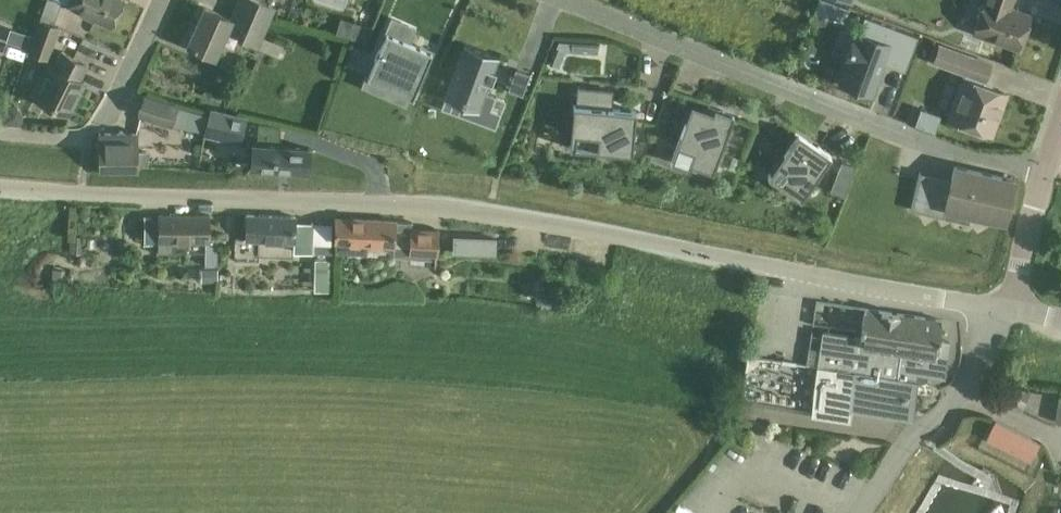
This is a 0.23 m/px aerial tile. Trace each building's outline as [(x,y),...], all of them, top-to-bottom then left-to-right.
[(123,0),(61,0),(110,25),(123,0)] [(263,0),(236,0),(228,18),(204,7),(187,46),(214,58),(226,31),(259,45),(276,6),(275,6),(276,5),(263,0)] [(826,0),(819,0),(815,10),(827,15),(832,2),(826,0)] [(972,33),(1018,50),(1031,15),(1010,7),(1013,0),(983,0),(972,33)] [(43,8),(40,19),(53,23),(57,13),(43,8)] [(61,26),(53,23),(40,19),(28,53),(49,61),(61,26)] [(844,66),(836,84),(868,96),(881,62),(903,70),(912,46),(878,32),(865,27),(862,25),(858,36),(856,34),(854,37),(852,36),(840,64),(844,66)] [(386,32),(367,77),(411,97),(412,97),(431,52),(386,32)] [(549,63),(558,67),(565,51),(597,53),(598,43),(558,41),(549,63)] [(464,43),(444,98),(478,111),(480,106),(490,110),(495,96),(485,93),(489,82),(491,83),(496,70),(493,70),(499,56),(464,43)] [(991,135),(999,114),(996,113),(1004,92),(990,87),(991,83),(989,79),(985,77),(991,63),(940,45),(933,63),(964,74),(948,119),(991,135)] [(50,65),(34,98),(68,114),(76,96),(71,93),(85,62),(61,51),(53,67),(50,65)] [(529,74),(515,69),(507,89),(522,95),(529,74)] [(606,89),(588,87),(586,106),(573,104),(572,106),(574,106),(571,132),(582,134),(581,148),(630,154),(635,112),(604,108),(606,89)] [(203,133),(208,114),(178,105),(178,104),(144,93),(137,115),(171,126),(203,133)] [(209,108),(208,114),(203,133),(203,135),(240,144),(247,117),(209,108)] [(714,117),(690,108),(669,161),(694,170),(696,164),(710,170),(709,172),(711,173),(732,119),(716,112),(714,117)] [(940,115),(920,108),(915,123),(934,131),(940,115)] [(137,150),(137,133),(99,133),(100,172),(137,172),(137,165),(147,165),(147,150),(137,150)] [(814,150),(795,137),(767,176),(769,177),(771,175),(786,186),(790,180),(806,191),(831,155),(817,146),(814,150)] [(307,172),(308,162),(308,151),(308,150),(309,147),(252,143),(252,146),(251,168),(307,172)] [(853,167),(842,162),(835,179),(848,183),(853,167)] [(919,172),(911,209),(968,222),(970,214),(1005,222),(1015,180),(954,166),(951,179),(919,172)] [(218,240),(209,240),(209,215),(159,215),(158,252),(205,252),(204,267),(218,267),(218,240)] [(314,223),(295,222),(295,217),(246,215),(245,239),(258,239),(257,256),(292,257),(293,251),(315,252),(313,289),(330,289),(333,242),(313,241),(314,223)] [(438,231),(411,229),(411,222),(395,221),(395,220),(336,217),(334,252),(366,254),(367,244),(410,246),(410,253),(437,255),(438,231)] [(69,236),(69,253),(81,253),(81,236),(69,236)] [(496,239),(454,236),(453,250),(495,252),(496,239)] [(217,282),(217,269),(203,268),(203,282),(217,282)] [(939,339),(942,320),(864,308),(859,337),(823,332),(817,367),(747,357),(741,398),(848,414),(849,406),(911,415),(917,372),(944,375),(949,341),(939,339)] [(986,439),(1030,461),(1038,445),(994,423),(986,439)]
